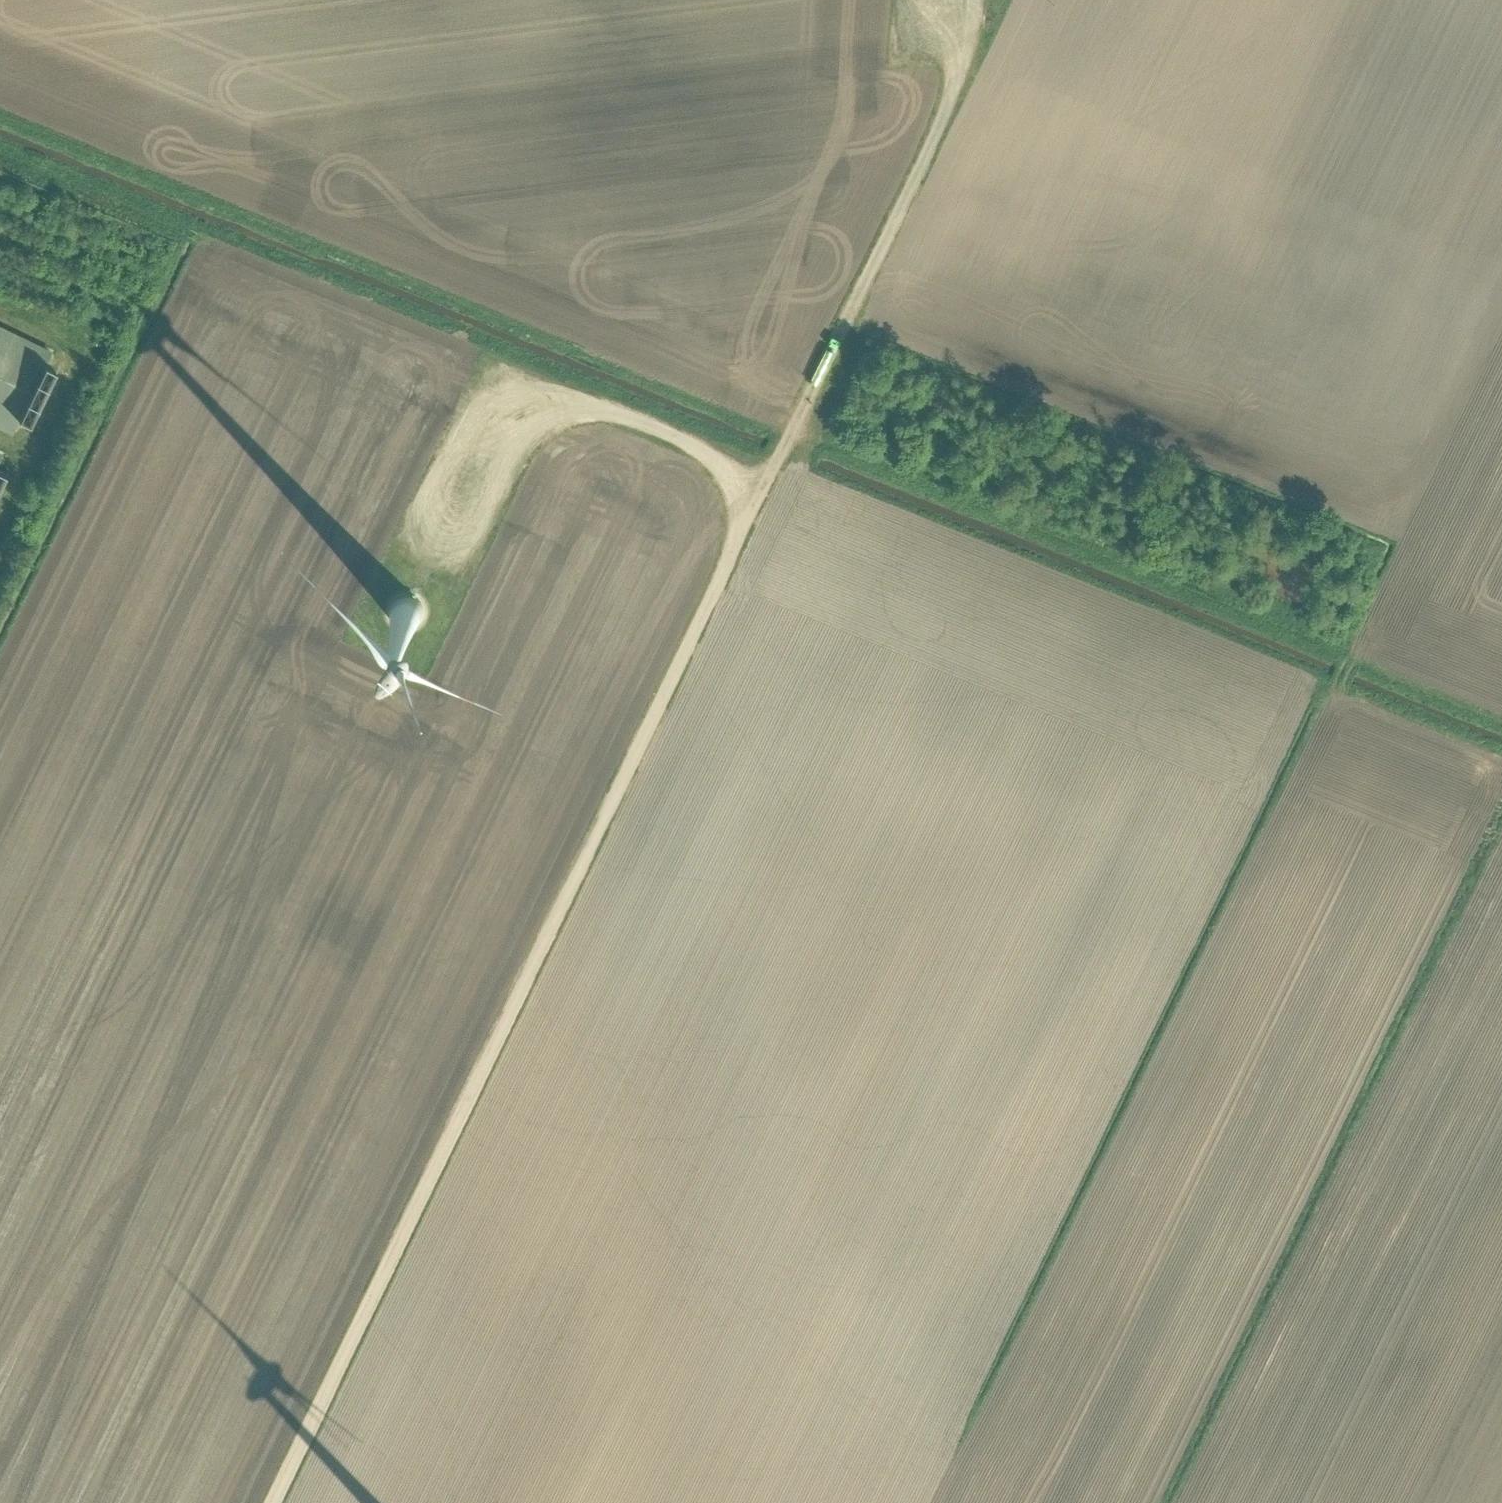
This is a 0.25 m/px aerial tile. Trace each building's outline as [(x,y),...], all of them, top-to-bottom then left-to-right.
[(0,325),(0,428),(6,431),(47,348),(0,325)] [(31,410),(55,421),(79,368),(54,357),(31,410)] [(0,474),(0,522),(6,524),(29,470),(6,461),(0,474)]
